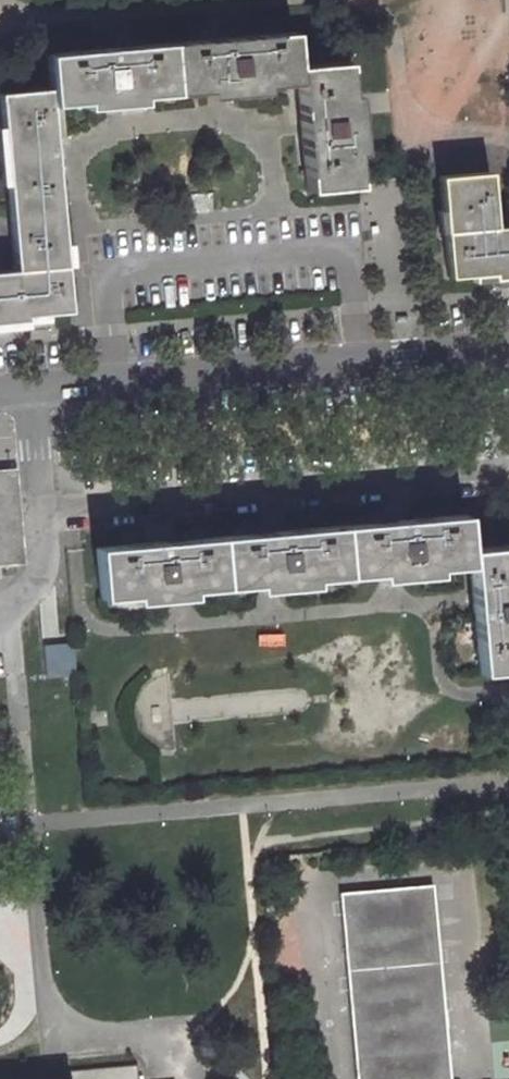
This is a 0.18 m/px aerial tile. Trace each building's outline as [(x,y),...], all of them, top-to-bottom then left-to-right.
[(0,272),(0,324),(69,317),(49,105),(100,100),(101,106),(116,104),(116,99),(222,89),(222,93),(239,92),(239,88),(292,83),(303,188),(353,183),(348,126),(355,126),(353,111),(347,111),(342,57),(294,62),(291,33),(44,55),(47,93),(0,97),(0,129),(13,270),(0,272)] [(493,225),(488,173),(440,176),(449,278),(508,273),(508,224),(493,225)] [(0,482),(0,558),(10,557),(3,482),(0,482)] [(93,549),(98,599),(153,595),(153,601),(169,600),(168,594),(275,584),(275,590),(291,588),(290,582),(397,573),(398,579),(414,577),(413,571),(471,566),(481,672),(508,670),(508,545),(468,549),(464,516),(428,519),(93,549)] [(341,892),(356,1078),(450,1078),(433,884),(341,892)] [(140,1068),(70,1074),(71,1078),(141,1078),(140,1068)]
